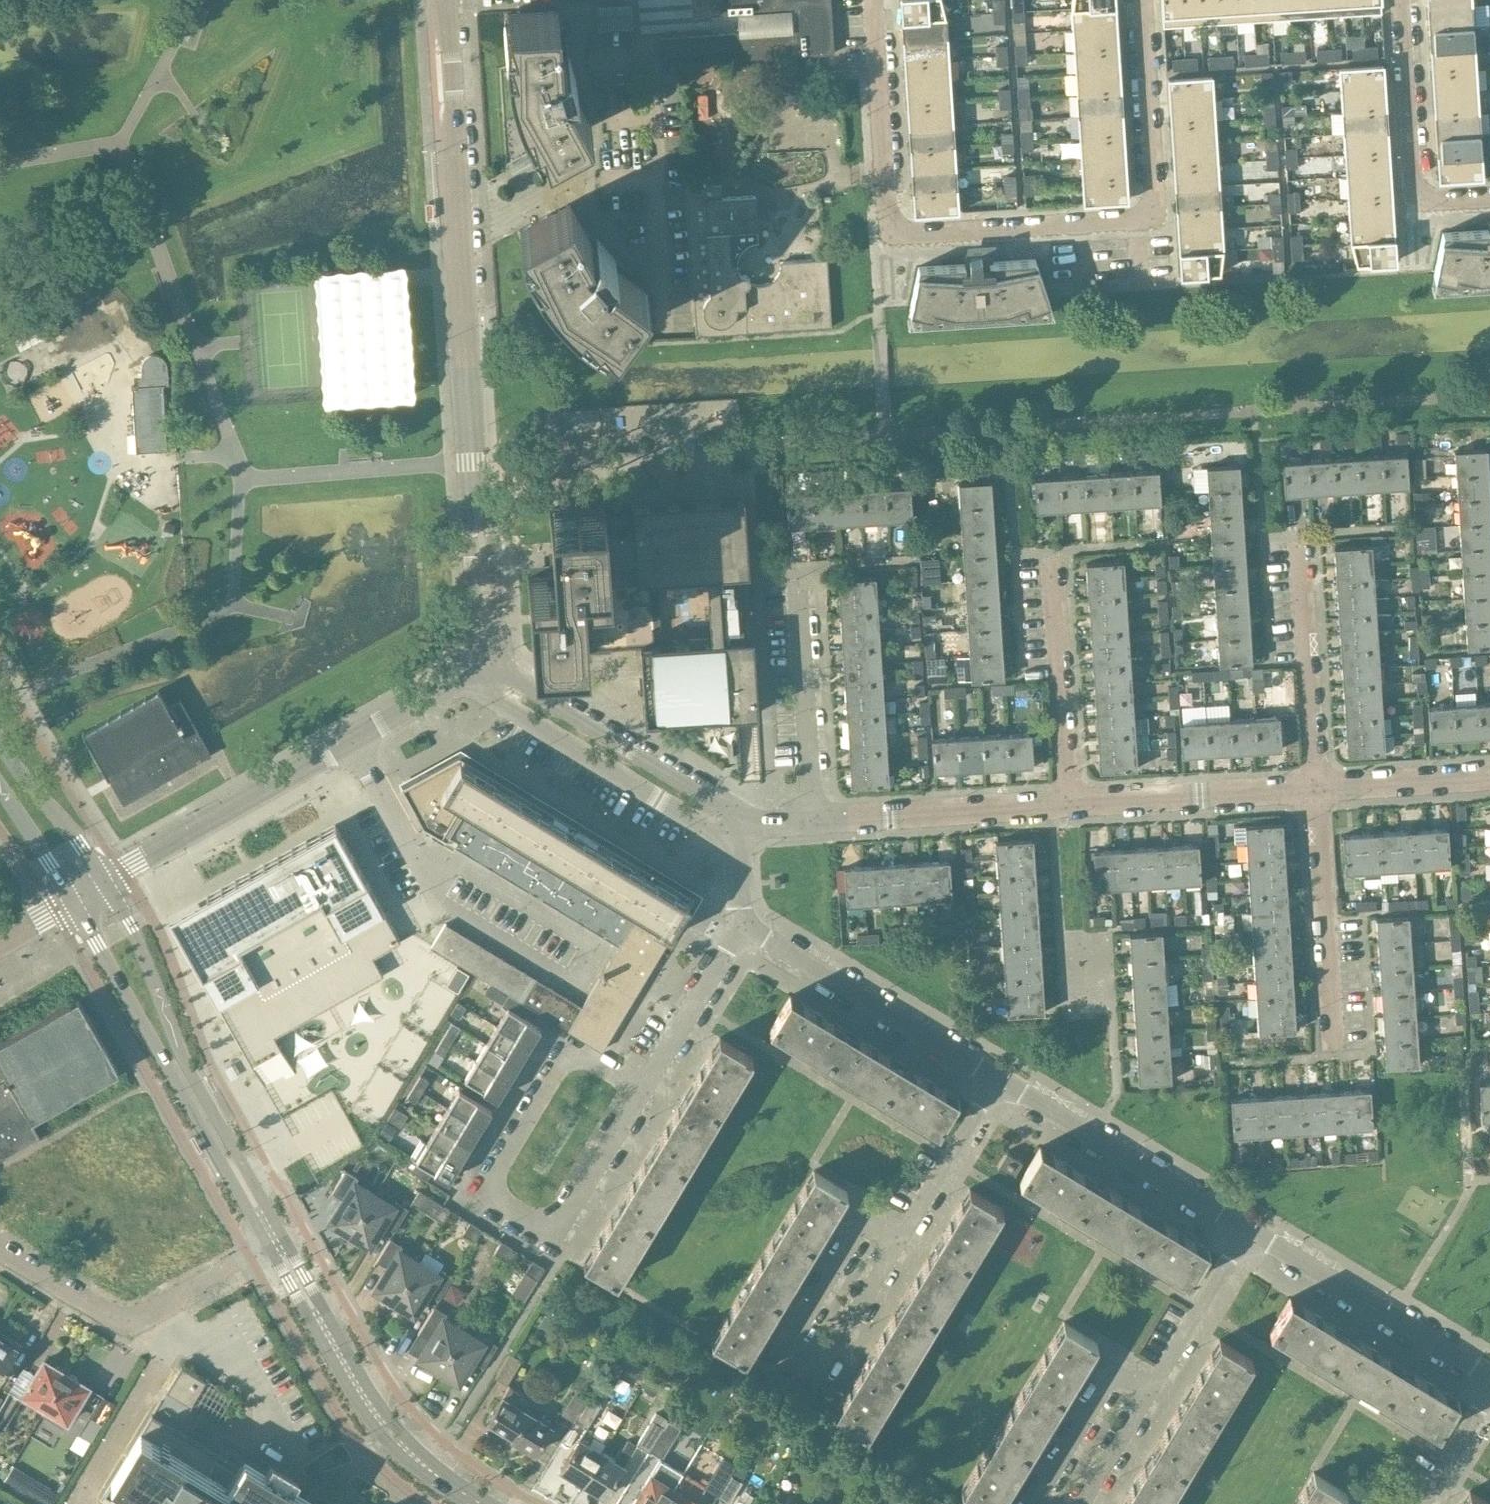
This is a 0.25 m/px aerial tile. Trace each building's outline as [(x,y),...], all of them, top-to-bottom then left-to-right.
[(831,16),(830,0),(790,0),(791,11),(792,28),(713,33),(714,60),(787,55),(794,55),(833,53),(831,16)] [(790,0),(719,0),(719,12),(723,15),(791,11),(790,0)] [(902,19),(945,16),(941,0),(900,0),(902,19)] [(1179,0),(1161,0),(1163,27),(1181,26),(1179,0)] [(1197,0),(1179,0),(1181,26),(1199,24),(1197,0)] [(1216,0),(1197,0),(1199,24),(1217,23),(1216,0)] [(1234,0),(1216,0),(1217,23),(1235,22),(1234,0)] [(1252,0),(1234,0),(1235,22),(1253,21),(1252,0)] [(1270,0),(1252,0),(1253,21),(1272,20),(1270,0)] [(1289,0),(1270,0),(1272,20),(1290,19),(1289,0)] [(1307,0),(1289,0),(1290,19),(1308,17),(1307,0)] [(1325,0),(1307,0),(1308,17),(1326,16),(1325,0)] [(1343,0),(1325,0),(1326,16),(1344,15),(1343,0)] [(1362,0),(1343,0),(1344,15),(1362,14),(1362,0)] [(1380,0),(1362,0),(1362,14),(1381,13),(1380,0)] [(1023,1),(1011,2),(1012,12),(1023,11),(1023,1)] [(992,3),(992,13),(1004,12),(1003,2),(992,3)] [(599,4),(599,26),(632,26),(631,4),(599,4)] [(1471,4),(1427,7),(1429,28),(1472,25),(1471,4)] [(1114,5),(1071,8),(1072,30),(1116,27),(1114,5)] [(576,81),(568,54),(558,62),(555,63),(552,56),(560,55),(557,12),(558,11),(558,10),(507,13),(513,34),(508,35),(514,56),(506,57),(507,62),(508,66),(509,73),(511,82),(512,86),(515,95),(517,100),(520,106),(522,112),(529,109),(536,130),(540,127),(547,149),(576,132),(591,124),(569,85),(562,88),(560,81),(563,80),(576,81)] [(1023,11),(1012,12),(1013,22),(1024,21),(1023,11)] [(1004,12),(992,13),(993,23),(1004,22),(1004,12)] [(945,16),(902,19),(903,41),(946,38),(945,16)] [(1472,25),(1429,28),(1430,50),(1473,47),(1472,25)] [(1116,27),(1072,30),(1074,51),(1117,48),(1116,27)] [(713,33),(700,34),(701,61),(714,60),(713,33)] [(700,34),(685,35),(687,62),(701,61),(700,34)] [(685,35),(672,36),(674,63),(678,62),(687,62),(685,35)] [(672,36),(659,37),(661,63),(674,63),(672,36)] [(946,38),(903,41),(904,62),(948,59),(946,38)] [(1025,44),(1014,45),(1015,55),(1026,54),(1025,44)] [(995,46),(995,56),(1007,55),(1006,46),(995,46)] [(1352,47),(1352,59),(1365,58),(1365,46),(1352,47)] [(1376,46),(1365,46),(1365,58),(1377,57),(1376,46)] [(1473,47),(1430,50),(1432,71),(1475,68),(1473,47)] [(1117,48),(1074,51),(1075,73),(1118,70),(1117,48)] [(1340,48),(1328,49),(1329,60),(1341,59),(1340,48)] [(1316,49),(1316,61),(1329,60),(1328,49),(1316,49)] [(1304,50),(1292,51),(1293,62),(1305,62),(1304,50)] [(1280,52),(1280,63),(1293,62),(1292,51),(1280,52)] [(1243,54),(1244,66),(1256,65),(1255,53),(1243,54)] [(1267,53),(1255,53),(1256,65),(1268,64),(1267,53)] [(1026,54),(1015,55),(1015,65),(1027,64),(1026,54)] [(1007,55),(995,56),(996,66),(1007,65),(1007,55)] [(1232,55),(1220,56),(1220,67),(1232,66),(1232,55)] [(1207,57),(1208,68),(1220,67),(1220,56),(1207,57)] [(1196,57),(1183,58),(1184,69),(1197,69),(1196,57)] [(1172,59),(1172,70),(1184,69),(1183,58),(1172,59)] [(948,59),(904,62),(906,84),(949,81),(948,59)] [(1382,65),(1339,67),(1340,90),(1384,87),(1382,65)] [(1475,68),(1432,71),(1433,93),(1476,90),(1475,68)] [(835,79),(835,70),(823,71),(824,80),(835,79)] [(1118,70),(1075,73),(1077,94),(1120,91),(1118,70)] [(1279,71),(1280,81),(1291,80),(1290,71),(1279,71)] [(1271,72),(1260,73),(1260,82),(1272,82),(1271,72)] [(1211,76),(1168,79),(1169,101),(1212,98),(1211,76)] [(949,81),(906,84),(907,105),(950,102),(949,81)] [(1028,87),(1017,88),(1017,98),(1029,97),(1028,87)] [(1384,87),(1340,90),(1342,112),(1385,109),(1384,87)] [(997,89),(998,99),(1009,98),(1009,88),(997,89)] [(1476,90),(1433,93),(1434,115),(1478,112),(1476,90)] [(1120,91),(1077,94),(1078,116),(1121,113),(1120,91)] [(1029,97),(1017,98),(1018,107),(1029,107),(1029,97)] [(1009,98),(998,99),(999,109),(1010,108),(1009,98)] [(1212,98),(1169,101),(1171,123),(1214,120),(1212,98)] [(950,102),(907,105),(909,127),(952,124),(950,102)] [(1293,105),(1281,106),(1282,116),(1293,115),(1293,105)] [(1262,107),(1263,117),(1274,116),(1273,107),(1262,107)] [(1385,109),(1342,112),(1343,133),(1386,131),(1385,109)] [(1478,112),(1434,115),(1436,136),(1479,134),(1478,112)] [(1121,113),(1078,116),(1079,137),(1123,135),(1121,113)] [(1293,115),(1282,116),(1282,125),(1294,125),(1293,115)] [(1274,116),(1263,117),(1263,127),(1275,126),(1274,116)] [(1214,120),(1171,123),(1172,144),(1215,142),(1214,120)] [(952,124),(909,127),(910,149),(953,146),(952,124)] [(1031,131),(1019,132),(1020,141),(1031,141),(1031,131)] [(1386,131),(1343,133),(1345,155),(1388,152),(1386,131)] [(1000,133),(1001,143),(1012,142),(1012,132),(1000,133)] [(1479,134),(1436,136),(1437,158),(1480,155),(1479,134)] [(1123,135),(1079,137),(1081,159),(1124,156),(1123,135)] [(1031,141),(1020,141),(1021,151),(1032,150),(1031,141)] [(1012,142),(1001,143),(1002,152),(1013,151),(1012,142)] [(1215,142),(1172,144),(1173,166),(1217,163),(1215,142)] [(953,146),(910,149),(911,170),(955,167),(953,146)] [(1295,148),(1284,149),(1285,159),(1296,158),(1295,148)] [(1265,150),(1265,160),(1277,159),(1276,150),(1265,150)] [(1388,152),(1345,155),(1346,177),(1389,174),(1388,152)] [(1480,155),(1437,158),(1439,180),(1482,178),(1480,155)] [(1124,156),(1081,159),(1082,181),(1125,178),(1124,156)] [(1296,158),(1285,159),(1285,169),(1297,168),(1296,158)] [(1277,159),(1265,160),(1266,170),(1277,169),(1277,159)] [(720,174),(719,163),(706,163),(706,175),(720,174)] [(1217,163),(1173,166),(1175,188),(1218,185),(1217,163)] [(955,167),(911,170),(913,192),(956,189),(955,167)] [(1034,174),(1022,175),(1023,184),(1034,184),(1034,174)] [(1389,174),(1346,177),(1347,198),(1391,195),(1389,174)] [(1003,176),(1004,186),(1015,185),(1014,175),(1003,176)] [(1125,178),(1082,181),(1084,203),(1127,200),(1125,178)] [(831,326),(829,297),(826,258),(780,261),(780,263),(780,266),(779,268),(779,271),(778,273),(776,275),(775,277),(773,279),(771,281),(769,282),(766,283),(764,284),(762,284),(759,284),(757,284),(754,284),(752,283),(750,282),(750,281),(749,279),(749,278),(748,276),(747,276),(746,275),(745,274),(743,274),(741,275),(740,272),(739,270),(738,268),(738,265),(738,263),(738,260),(738,258),(739,255),(740,253),(741,251),(743,249),(745,247),(746,246),(749,244),(751,243),(753,242),(756,242),(758,242),(758,232),(755,195),(722,197),(721,184),(686,186),(695,335),(730,333),(730,327),(745,326),(746,332),(831,326)] [(1034,184),(1023,184),(1024,194),(1035,193),(1034,184)] [(1015,185),(1004,186),(1004,195),(1016,195),(1015,185)] [(1218,185),(1175,188),(1176,209),(1219,206),(1218,185)] [(956,189),(913,192),(914,214),(958,211),(956,189)] [(1298,192),(1287,192),(1287,202),(1299,201),(1298,192)] [(1268,193),(1268,203),(1280,202),(1279,193),(1268,193)] [(1391,195),(1347,198),(1349,219),(1392,217),(1391,195)] [(1299,201),(1287,202),(1288,212),(1299,211),(1299,201)] [(569,202),(555,210),(519,230),(526,238),(521,243),(526,252),(528,257),(531,263),(534,267),(538,273),(543,281),(548,287),(552,291),(559,299),(562,303),(569,310),(576,317),(581,309),(596,326),(599,321),(614,338),(648,292),(647,291),(611,265),(605,272),(600,266),(603,264),(615,260),(597,239),(591,250),(588,253),(583,246),(591,242),(569,202)] [(1280,202),(1268,203),(1269,213),(1280,212),(1280,202)] [(1219,206),(1176,209),(1178,230),(1221,228),(1219,206)] [(1392,217),(1349,219),(1350,241),(1351,243),(1394,240),(1392,217)] [(1221,228),(1178,230),(1179,254),(1222,251),(1222,250),(1221,228)] [(1486,242),(1488,229),(1442,232),(1431,287),(1441,286),(1441,287),(1489,284),(1489,242),(1486,242)] [(1301,234),(1290,235),(1290,247),(1302,246),(1301,234)] [(1270,236),(1271,248),(1282,248),(1282,236),(1270,236)] [(1394,240),(1351,243),(1356,264),(1395,261),(1394,240)] [(1302,246),(1290,247),(1291,259),(1303,258),(1302,246)] [(1282,248),(1271,248),(1272,260),(1283,260),(1282,248)] [(1053,311),(1035,258),(989,261),(990,251),(979,249),(979,255),(969,258),(970,273),(968,273),(968,276),(962,276),(964,263),(918,266),(907,320),(917,320),(917,321),(1042,313),(1042,312),(1053,311)] [(1222,251),(1179,254),(1180,275),(1206,273),(1220,272),(1222,251)] [(141,377),(141,378),(142,378),(142,385),(131,386),(131,388),(132,387),(136,452),(167,450),(163,385),(164,385),(164,384),(168,384),(168,376),(169,376),(168,375),(167,366),(166,361),(163,357),(158,354),(153,354),(148,355),(144,358),(142,362),(141,367),(142,376),(141,377)] [(1407,433),(1396,434),(1397,442),(1407,442),(1407,433)] [(1380,435),(1369,435),(1370,444),(1380,444),(1380,435)] [(1355,436),(1344,437),(1344,446),(1355,445),(1355,436)] [(1330,438),(1319,439),(1320,448),(1331,447),(1330,438)] [(1306,440),(1295,440),(1295,449),(1306,449),(1306,440)] [(1412,461),(1421,460),(1420,446),(1411,447),(1412,461)] [(1160,449),(1149,449),(1150,458),(1160,458),(1160,449)] [(1486,449),(1454,450),(1455,474),(1488,472),(1486,449)] [(1132,451),(1121,451),(1122,460),(1132,460),(1132,451)] [(1108,452),(1098,453),(1098,462),(1109,461),(1108,452)] [(1083,454),(1073,455),(1073,463),(1084,463),(1083,454)] [(1406,454),(1381,455),(1383,488),(1408,486),(1406,454)] [(1381,455),(1356,457),(1358,489),(1383,488),(1381,455)] [(1059,456),(1048,456),(1049,465),(1060,464),(1059,456)] [(1356,457),(1331,459),(1333,491),(1358,489),(1356,457)] [(1331,459),(1307,460),(1309,493),(1333,491),(1331,459)] [(1307,460),(1282,462),(1284,494),(1309,493),(1307,460)] [(912,465),(901,466),(902,475),(913,474),(912,465)] [(1238,465),(1206,467),(1208,491),(1240,489),(1238,465)] [(884,467),(873,467),(874,476),(884,475),(884,467)] [(859,468),(848,469),(849,478),(859,477),(859,468)] [(834,470),(824,471),(824,479),(835,479),(834,470)] [(1158,470),(1133,472),(1135,504),(1160,502),(1158,470)] [(809,472),(799,472),(799,481),(810,480),(809,472)] [(1133,472),(1109,473),(1111,505),(1135,504),(1133,472)] [(1488,472),(1455,474),(1457,500),(1489,498),(1488,472)] [(1109,473),(1085,475),(1087,507),(1111,505),(1109,473)] [(1085,475),(1060,476),(1062,509),(1087,507),(1085,475)] [(1060,476),(1034,478),(1036,510),(1062,509),(1060,476)] [(990,481),(958,483),(959,507),(992,505),(990,481)] [(910,486),(885,487),(887,520),(912,518),(910,486)] [(885,487),(860,489),(862,521),(887,520),(885,487)] [(860,489),(836,491),(838,523),(862,521),(860,489)] [(1240,489),(1208,491),(1209,516),(1242,514),(1240,489)] [(836,491),(811,492),(813,525),(838,523),(836,491)] [(811,492),(786,494),(788,526),(813,525),(811,492)] [(1423,492),(1414,493),(1414,503),(1423,502),(1423,492)] [(749,579),(744,496),(631,504),(631,500),(604,502),(604,506),(601,506),(600,502),(578,504),(578,507),(575,507),(574,504),(552,505),(552,509),(549,509),(553,572),(527,574),(532,652),(535,652),(535,655),(558,654),(558,650),(561,650),(561,654),(584,652),(584,649),(587,648),(587,652),(610,650),(610,647),(640,645),(645,719),(735,713),(739,781),(751,780),(762,779),(758,712),(753,637),(749,579)] [(926,509),(925,496),(917,496),(918,509),(926,509)] [(1457,500),(1459,524),(1489,522),(1489,506),(1489,498),(1457,500)] [(1424,519),(1423,502),(1414,503),(1415,519),(1424,519)] [(992,505),(959,507),(961,532),(993,530),(992,505)] [(1173,505),(1165,505),(1166,518),(1174,518),(1173,505)] [(927,510),(918,510),(916,511),(917,519),(927,519),(927,510)] [(1242,514),(1209,516),(1211,540),(1243,538),(1242,514)] [(1175,519),(1166,519),(1166,530),(1175,529),(1175,519)] [(1459,524),(1460,549),(1489,547),(1489,522),(1459,524)] [(993,530),(961,532),(963,556),(995,554),(993,530)] [(927,534),(918,535),(919,546),(928,545),(927,534)] [(1382,536),(1371,537),(1372,546),(1382,545),(1382,536)] [(1243,538),(1211,540),(1212,564),(1245,562),(1243,538)] [(1426,541),(1417,542),(1417,552),(1426,552),(1426,541)] [(1371,545),(1333,547),(1335,564),(1372,562),(1371,545)] [(1460,549),(1462,574),(1489,572),(1489,547),(1460,549)] [(995,554),(963,556),(964,580),(997,578),(995,554)] [(1177,556),(1168,556),(1169,567),(1178,566),(1177,556)] [(1123,561),(1086,563),(1087,580),(1124,578),(1123,561)] [(1245,562),(1212,564),(1214,589),(1246,587),(1245,562)] [(1372,562),(1335,564),(1336,582),(1373,580),(1372,562)] [(1155,565),(1156,576),(1164,575),(1164,565),(1155,565)] [(1418,577),(1418,566),(1409,567),(1409,578),(1410,578),(1418,577)] [(1418,566),(1419,577),(1428,576),(1427,566),(1418,566)] [(929,572),(920,573),(921,583),(930,583),(929,572)] [(1462,574),(1463,598),(1489,596),(1489,572),(1462,574)] [(907,584),(916,583),(916,573),(907,573),(907,584)] [(1428,576),(1419,577),(1420,587),(1429,587),(1428,576)] [(875,577),(837,579),(839,597),(876,594),(875,577)] [(1419,590),(1418,577),(1410,578),(1411,590),(1419,590)] [(997,578),(964,580),(966,606),(998,604),(997,578)] [(1124,578),(1087,580),(1088,597),(1125,595),(1124,578)] [(1373,580),(1336,582),(1337,599),(1374,597),(1373,580)] [(1172,581),(1172,592),(1181,592),(1181,581),(1172,581)] [(1246,587),(1214,589),(1215,614),(1248,611),(1246,587)] [(876,594),(839,597),(840,614),(877,612),(876,594)] [(1407,608),(1415,607),(1414,594),(1406,595),(1407,608)] [(930,595),(922,595),(922,596),(922,608),(931,607),(930,596),(930,595)] [(1125,595),(1088,597),(1089,616),(1126,613),(1125,595)] [(913,608),(922,608),(922,596),(912,597),(913,608)] [(1463,598),(1465,622),(1489,620),(1489,596),(1463,598)] [(1374,597),(1337,599),(1338,616),(1375,613),(1374,597)] [(1157,601),(1158,611),(1167,611),(1166,601),(1157,601)] [(998,604),(966,606),(967,630),(1000,627),(998,604)] [(1180,605),(1172,606),(1172,617),(1181,616),(1180,605)] [(918,610),(909,610),(909,621),(918,620),(918,610)] [(1167,611),(1158,611),(1159,622),(1167,621),(1167,611)] [(1248,611),(1215,614),(1217,638),(1249,636),(1248,611)] [(877,612),(840,614),(841,631),(878,628),(877,612)] [(1126,613),(1089,616),(1090,633),(1127,631),(1126,613)] [(1375,613),(1338,616),(1339,632),(1376,630),(1375,613)] [(936,614),(923,615),(924,623),(936,622),(936,614)] [(1430,614),(1421,614),(1422,625),(1431,624),(1430,614)] [(1404,620),(1404,628),(1416,628),(1416,620),(1404,620)] [(1465,622),(1467,648),(1489,646),(1489,620),(1465,622)] [(919,626),(910,627),(911,637),(920,637),(919,626)] [(1000,627),(967,630),(969,654),(1001,651),(1000,627)] [(878,628),(841,631),(842,648),(879,645),(878,628)] [(1181,628),(1173,628),(1174,641),(1181,641),(1181,628)] [(391,631),(392,642),(402,641),(402,630),(391,631)] [(1376,630),(1339,632),(1340,650),(1377,648),(1376,630)] [(1127,631),(1090,633),(1091,649),(1128,647),(1127,631)] [(1160,644),(1169,644),(1168,631),(1159,631),(1160,644)] [(1249,636),(1217,638),(1219,664),(1251,662),(1249,636)] [(1408,636),(1408,646),(1417,646),(1417,636),(1408,636)] [(1432,639),(1423,640),(1424,651),(1432,650),(1432,639)] [(933,640),(925,641),(926,657),(935,656),(933,640)] [(1182,642),(1174,642),(1175,655),(1182,655),(1182,642)] [(1169,644),(1160,645),(1161,656),(1170,655),(1169,644)] [(879,645),(842,648),(843,665),(880,662),(879,645)] [(1417,646),(1408,646),(1409,657),(1418,657),(1417,646)] [(1128,647),(1091,649),(1092,667),(1129,664),(1128,647)] [(1377,648),(1340,650),(1341,669),(1378,667),(1377,648)] [(1001,651),(969,654),(971,680),(1003,678),(1001,651)] [(1485,654),(1474,655),(1475,664),(1489,663),(1489,654),(1485,654)] [(1460,656),(1449,657),(1450,666),(1460,665),(1460,656)] [(1424,658),(1425,664),(1425,667),(1435,666),(1435,657),(1424,658)] [(926,658),(927,670),(934,670),(933,658),(926,658)] [(921,660),(912,661),(913,671),(922,671),(921,660)] [(880,662),(843,665),(844,683),(881,680),(880,662)] [(1170,662),(1161,663),(1161,673),(1170,673),(1170,662)] [(1129,664),(1092,667),(1093,683),(1130,680),(1129,664)] [(1378,667),(1341,669),(1342,686),(1380,684),(1378,667)] [(1262,668),(1251,669),(1251,678),(1262,677),(1262,671),(1262,668)] [(1242,669),(1226,670),(1227,678),(1243,678),(1242,669)] [(1212,670),(1202,671),(1203,680),(1213,679),(1212,670)] [(1202,671),(1191,672),(1192,681),(1203,680),(1202,671)] [(1412,681),(1425,680),(1424,672),(1412,672),(1412,681)] [(881,680),(844,683),(845,700),(882,698),(881,680)] [(1130,680),(1093,683),(1094,700),(1132,698),(1130,680)] [(1425,681),(1416,682),(1417,692),(1426,691),(1425,681)] [(1013,684),(1002,685),(1003,693),(1013,693),(1013,684)] [(1380,684),(1342,686),(1343,702),(1381,700),(1380,684)] [(914,685),(915,696),(924,695),(923,685),(914,685)] [(1002,685),(992,685),(992,694),(1003,693),(1002,685)] [(1167,686),(1168,695),(1177,695),(1176,685),(1167,686)] [(954,687),(944,688),(944,697),(955,696),(954,687)] [(964,687),(954,687),(955,696),(965,696),(964,687)] [(158,689),(82,732),(105,772),(122,804),(183,769),(211,754),(180,699),(168,706),(158,689)] [(1177,695),(1168,695),(1169,707),(1178,706),(1177,695)] [(882,698),(845,700),(846,717),(884,715),(882,698)] [(1132,698),(1094,700),(1096,719),(1133,716),(1132,698)] [(1381,700),(1343,702),(1345,719),(1382,717),(1381,700)] [(919,702),(920,712),(929,712),(928,702),(919,702)] [(1478,703),(1480,736),(1489,735),(1489,702),(1478,703)] [(1478,703),(1452,705),(1455,737),(1480,736),(1478,703)] [(1452,705),(1428,707),(1429,739),(1455,737),(1452,705)] [(929,712),(920,712),(920,723),(929,723),(929,712)] [(1173,714),(1164,715),(1165,725),(1174,725),(1173,714)] [(884,715),(846,717),(847,733),(885,730),(884,715)] [(1422,715),(1413,715),(1413,726),(1422,726),(1422,715)] [(1133,716),(1096,719),(1097,736),(1134,733),(1133,716)] [(1279,716),(1254,718),(1256,750),(1281,749),(1279,716)] [(1382,717),(1345,719),(1346,737),(1383,735),(1382,717)] [(1254,718),(1230,719),(1232,752),(1256,750),(1254,718)] [(1230,719),(1205,721),(1207,753),(1232,752),(1230,719)] [(1205,721),(1179,723),(1182,755),(1207,753),(1205,721)] [(885,730),(847,733),(849,752),(886,749),(885,730)] [(1174,731),(1165,731),(1166,742),(1175,742),(1174,731)] [(1030,732),(1005,734),(1007,766),(1033,765),(1032,755),(1030,732)] [(1134,733),(1097,736),(1098,752),(1135,750),(1134,733)] [(1423,733),(1414,733),(1414,744),(1423,744),(1423,733)] [(1005,734),(981,736),(983,768),(1007,766),(1005,734)] [(1383,735),(1346,737),(1347,754),(1384,752),(1383,735)] [(917,737),(917,747),(926,746),(926,736),(917,737)] [(981,736),(957,737),(959,770),(983,768),(981,736)] [(957,737),(931,739),(933,771),(959,770),(957,737)] [(926,746),(917,747),(918,758),(927,757),(926,746)] [(1175,748),(1166,748),(1167,759),(1176,758),(1175,748)] [(886,749),(849,752),(850,769),(887,767),(886,749)] [(1135,750),(1098,752),(1099,770),(1136,768),(1135,750)] [(1043,754),(1032,755),(1033,765),(1043,764),(1043,754)] [(628,863),(620,858),(611,853),(614,849),(599,840),(584,831),(582,835),(575,831),(565,825),(568,821),(554,813),(539,804),(536,808),(529,803),(520,798),(522,794),(508,785),(494,777),(491,780),(483,776),(475,771),(477,767),(460,756),(402,788),(423,827),(434,833),(444,839),(454,845),(467,853),(490,867),(513,881),(536,895),(558,908),(581,922),(604,935),(619,945),(652,965),(675,927),(684,913),(693,897),(675,886),(673,890),(657,880),(659,876),(645,868),(630,859),(628,863)] [(927,764),(918,765),(919,776),(928,775),(927,764)] [(887,767),(850,769),(851,786),(888,784),(887,767)] [(1465,805),(1456,805),(1456,818),(1466,818),(1465,805)] [(1245,825),(1246,842),(1283,839),(1281,823),(1245,825)] [(214,911),(176,932),(184,947),(263,1086),(264,1085),(283,1074),(292,1070),(293,1069),(287,1059),(274,1035),(327,1006),(383,974),(373,956),(400,941),(384,912),(335,824),(206,897),(214,911)] [(1447,828),(1429,829),(1432,866),(1449,865),(1447,828)] [(1429,829),(1411,830),(1414,867),(1432,866),(1429,829)] [(1411,830),(1393,831),(1396,868),(1414,867),(1411,830)] [(1393,831),(1377,832),(1380,869),(1396,868),(1393,831)] [(1377,832),(1361,833),(1363,870),(1380,869),(1377,832)] [(1216,833),(1207,834),(1208,844),(1217,843),(1216,833)] [(1345,872),(1363,870),(1361,833),(1342,835),(1345,872)] [(1466,834),(1457,835),(1458,846),(1467,846),(1466,834)] [(995,841),(996,858),(1033,855),(1032,839),(995,841)] [(1283,839),(1246,842),(1247,859),(1284,856),(1283,839)] [(1217,843),(1208,844),(1208,855),(1217,854),(1217,843)] [(1198,844),(1180,845),(1183,882),(1200,881),(1198,844)] [(1180,845),(1163,846),(1165,883),(1183,882),(1180,845)] [(1163,846),(1146,847),(1148,884),(1165,883),(1163,846)] [(1146,847),(1128,848),(1130,886),(1148,884),(1146,847)] [(961,849),(962,859),(971,859),(970,848),(961,849)] [(1128,848),(1111,850),(1113,887),(1130,886),(1128,848)] [(1095,888),(1113,887),(1111,850),(1093,851),(1095,888)] [(1468,864),(1468,853),(1459,853),(1460,864),(1468,864)] [(1033,855),(996,858),(997,875),(1034,873),(1033,855)] [(1284,856),(1247,859),(1248,877),(1285,874),(1284,856)] [(948,860),(931,861),(934,898),(951,897),(948,860)] [(931,861),(913,862),(916,900),(934,898),(931,861)] [(913,862),(896,864),(899,901),(916,900),(913,862)] [(896,864),(879,865),(882,902),(899,901),(896,864)] [(1468,864),(1460,864),(1460,874),(1469,873),(1468,864)] [(879,865),(862,866),(865,903),(882,902),(879,865)] [(847,904),(865,903),(862,866),(844,867),(847,904)] [(971,867),(962,867),(963,878),(972,877),(971,867)] [(1205,870),(1206,879),(1215,879),(1214,869),(1205,870)] [(1034,873),(997,875),(998,891),(1035,889),(1034,873)] [(1285,874),(1248,877),(1249,893),(1286,891),(1285,874)] [(1215,879),(1206,879),(1207,891),(1216,890),(1215,879)] [(963,885),(964,894),(973,893),(972,884),(963,885)] [(1470,886),(1461,887),(1461,897),(1470,897),(1470,886)] [(1035,889),(998,891),(1000,909),(1037,907),(1035,889)] [(1286,891),(1249,893),(1250,911),(1287,908),(1286,891)] [(973,893),(964,894),(965,905),(974,905),(973,893)] [(1457,906),(1456,897),(1445,898),(1446,907),(1457,906)] [(1471,906),(1471,898),(1462,898),(1462,906),(1471,906)] [(1417,908),(1416,899),(1398,901),(1399,910),(1417,908)] [(1427,908),(1427,899),(1416,899),(1417,908),(1427,908)] [(1375,900),(1365,901),(1366,909),(1376,909),(1375,900)] [(1355,901),(1355,910),(1366,909),(1365,901),(1355,901)] [(1388,910),(1399,910),(1398,901),(1387,901),(1388,910)] [(1222,903),(1213,903),(1214,913),(1222,913),(1222,903)] [(1037,907),(1000,909),(1001,927),(1038,924),(1037,907)] [(1287,908),(1250,911),(1251,929),(1288,927),(1287,908)] [(1196,914),(1197,923),(1208,922),(1207,913),(1196,914)] [(1222,913),(1214,913),(1214,925),(1223,924),(1222,913)] [(966,916),(967,929),(974,929),(973,915),(966,916)] [(1185,924),(1185,915),(1174,916),(1175,924),(1185,924)] [(1093,916),(1093,925),(1104,925),(1103,916),(1093,916)] [(1151,926),(1161,925),(1161,916),(1150,917),(1151,926)] [(1375,918),(1377,944),(1410,942),(1408,916),(1375,918)] [(1133,917),(1134,927),(1145,926),(1145,917),(1133,917)] [(1132,927),(1132,918),(1121,919),(1122,928),(1132,927)] [(1472,921),(1464,921),(1464,932),(1473,931),(1472,921)] [(900,924),(900,926),(901,935),(901,936),(910,936),(909,923),(900,924)] [(935,924),(936,933),(962,931),(961,923),(935,924)] [(444,954),(458,931),(446,924),(432,947),(444,954)] [(1038,924),(1001,927),(1002,943),(1039,941),(1038,924)] [(901,935),(900,926),(890,927),(890,936),(901,935)] [(1288,927),(1251,929),(1252,946),(1289,944),(1288,927)] [(1449,929),(1450,939),(1459,938),(1458,928),(1449,929)] [(976,939),(975,929),(974,929),(967,929),(967,940),(976,939)] [(454,960),(468,937),(458,931),(444,954),(454,960)] [(1473,931),(1464,932),(1465,942),(1474,942),(1473,931)] [(1129,934),(1130,959),(1163,957),(1161,932),(1129,934)] [(877,933),(867,934),(867,943),(878,942),(877,933)] [(857,943),(867,943),(867,934),(857,934),(857,943)] [(466,967),(480,944),(468,937),(454,960),(466,967)] [(1215,938),(1216,949),(1224,948),(1224,938),(1215,938)] [(1459,938),(1450,939),(1451,949),(1460,949),(1459,938)] [(1039,941),(1002,943),(1003,960),(1040,958),(1039,941)] [(1410,942),(1377,944),(1379,967),(1411,965),(1410,942)] [(477,974),(491,951),(480,944),(466,967),(474,972),(477,974)] [(1210,955),(1210,944),(1201,945),(1202,955),(1210,955)] [(1289,944),(1252,946),(1253,963),(1291,961),(1289,944)] [(601,1049),(634,995),(630,992),(639,978),(643,981),(652,965),(619,945),(582,1006),(536,978),(522,1001),(601,1049)] [(1224,948),(1216,949),(1216,959),(1225,959),(1224,948)] [(488,981),(502,958),(491,951),(477,974),(488,981)] [(968,953),(969,962),(978,962),(977,952),(968,953)] [(1475,955),(1466,955),(1466,966),(1475,965),(1475,955)] [(1163,957),(1130,959),(1132,984),(1164,982),(1163,957)] [(499,987),(513,964),(502,958),(488,981),(499,987)] [(1040,958),(1003,960),(1004,979),(1041,976),(1040,958)] [(1291,961),(1253,963),(1255,980),(1292,978),(1291,961)] [(978,962),(969,962),(969,974),(978,973),(978,962)] [(510,994),(524,971),(513,964),(499,987),(510,994)] [(1411,965),(1379,967),(1380,991),(1413,989),(1411,965)] [(457,966),(446,985),(457,992),(468,973),(457,966)] [(1211,979),(1211,968),(1202,969),(1203,979),(1211,979)] [(1474,970),(1467,970),(1467,983),(1475,982),(1474,970)] [(522,1001),(536,978),(534,977),(524,971),(510,994),(522,1001)] [(1217,972),(1217,983),(1226,982),(1225,972),(1217,972)] [(1041,976),(1004,979),(1005,995),(1042,993),(1041,976)] [(1452,976),(1453,986),(1462,985),(1461,976),(1452,976)] [(1292,978),(1255,980),(1256,998),(1293,995),(1292,978)] [(1164,982),(1132,984),(1133,1008),(1166,1006),(1164,982)] [(1226,982),(1217,983),(1218,993),(1226,993),(1226,982)] [(507,1008),(497,1025),(513,1035),(529,1045),(540,1027),(524,1017),(530,1007),(508,994),(508,995),(491,985),(486,994),(502,1004),(501,1005),(507,1008)] [(1462,985),(1453,986),(1454,997),(1463,996),(1462,985)] [(965,988),(965,998),(974,998),(974,988),(965,988)] [(1413,989),(1380,991),(1382,1017),(1415,1015),(1413,989)] [(1468,991),(1469,1000),(1477,1000),(1477,990),(1468,991)] [(1042,993),(1005,995),(1007,1014),(1044,1012),(1042,993)] [(1213,1003),(1213,1000),(1213,993),(1204,993),(1204,1004),(1213,1003)] [(789,995),(769,1028),(826,1062),(846,1029),(789,995)] [(1293,995),(1256,998),(1257,1014),(1294,1012),(1293,995)] [(119,1071),(78,998),(0,1042),(0,1066),(7,1078),(0,1082),(0,1159),(40,1137),(31,1120),(119,1071)] [(974,998),(965,998),(966,1009),(975,1009),(974,998)] [(1477,1000),(1469,1000),(1470,1012),(1478,1011),(1477,1000)] [(459,1018),(465,1007),(457,1002),(450,1013),(459,1018)] [(1166,1006),(1133,1008),(1135,1033),(1167,1031),(1166,1006)] [(1219,1006),(1219,1017),(1229,1016),(1228,1006),(1219,1006)] [(1294,1012),(1257,1014),(1258,1032),(1295,1030),(1294,1012)] [(1464,1023),(1464,1012),(1455,1013),(1456,1023),(1464,1023)] [(1415,1015),(1382,1017),(1384,1042),(1416,1040),(1415,1015)] [(1229,1016),(1219,1017),(1220,1027),(1229,1027),(1229,1016)] [(1206,1018),(1206,1028),(1215,1027),(1214,1017),(1206,1018)] [(450,1045),(456,1034),(460,1028),(450,1022),(447,1028),(448,1029),(441,1039),(450,1045)] [(513,1035),(497,1025),(486,1043),(502,1053),(519,1063),(529,1045),(513,1035)] [(1215,1027),(1206,1028),(1207,1039),(1216,1039),(1215,1027)] [(901,1063),(846,1029),(826,1062),(881,1096),(901,1063)] [(1167,1031),(1135,1033),(1137,1057),(1169,1055),(1167,1031)] [(719,1037),(684,1094),(717,1114),(752,1057),(719,1037)] [(1459,1048),(1459,1037),(1450,1038),(1450,1048),(1451,1048),(1451,1056),(1459,1056),(1459,1048)] [(443,1056),(450,1045),(441,1039),(428,1061),(438,1067),(444,1056),(443,1056)] [(1416,1040),(1384,1042),(1385,1066),(1418,1064),(1416,1040)] [(502,1053),(486,1043),(476,1060),(492,1070),(508,1080),(519,1063),(502,1053)] [(1169,1055),(1137,1057),(1138,1082),(1171,1080),(1169,1055)] [(492,1070),(476,1060),(465,1078),(481,1088),(497,1098),(508,1080),(492,1070)] [(958,1097),(901,1063),(881,1096),(938,1130),(958,1097)] [(1222,1074),(1219,1074),(1213,1074),(1214,1085),(1223,1085),(1222,1074)] [(420,1075),(413,1086),(422,1091),(428,1080),(420,1075)] [(1489,1118),(1489,1081),(1479,1082),(1481,1119),(1489,1118)] [(422,1091),(413,1086),(407,1097),(415,1102),(422,1091)] [(459,1089),(448,1107),(464,1117),(480,1127),(491,1108),(475,1098),(459,1089)] [(1369,1089),(1351,1090),(1354,1127),(1372,1126),(1369,1089)] [(1351,1090),(1335,1091),(1338,1128),(1354,1127),(1351,1090)] [(1335,1091),(1317,1092),(1320,1130),(1338,1128),(1335,1091)] [(1317,1092),(1300,1093),(1303,1131),(1320,1130),(1317,1092)] [(1300,1093),(1282,1095),(1285,1132),(1303,1131),(1300,1093)] [(684,1094),(651,1149),(684,1170),(717,1114),(684,1094)] [(1282,1095),(1266,1096),(1268,1133),(1285,1132),(1282,1095)] [(1266,1096),(1248,1097),(1251,1134),(1268,1133),(1266,1096)] [(1233,1135),(1251,1134),(1248,1097),(1231,1098),(1233,1135)] [(407,1115),(399,1110),(394,1107),(387,1118),(401,1126),(407,1115)] [(464,1117),(448,1107),(437,1124),(453,1134),(470,1144),(480,1127),(464,1117)] [(453,1134),(437,1124),(427,1142),(443,1152),(459,1162),(470,1144),(453,1134)] [(443,1152),(427,1142),(416,1159),(411,1156),(404,1167),(426,1180),(432,1170),(448,1180),(459,1162),(443,1152)] [(1039,1146),(1019,1179),(1076,1213),(1096,1180),(1039,1146)] [(651,1149),(632,1181),(617,1205),(650,1225),(684,1170),(651,1149)] [(1330,1150),(1331,1163),(1339,1162),(1338,1150),(1330,1150)] [(1378,1160),(1377,1151),(1366,1152),(1356,1152),(1356,1161),(1367,1161),(1378,1160)] [(1356,1161),(1356,1152),(1345,1153),(1346,1162),(1356,1161)] [(1316,1164),(1315,1155),(1304,1156),(1304,1158),(1305,1165),(1316,1164)] [(1305,1165),(1304,1158),(1297,1158),(1297,1156),(1287,1157),(1287,1166),(1305,1165)] [(1281,1157),(1270,1157),(1271,1167),(1282,1166),(1281,1157)] [(1264,1167),(1263,1159),(1253,1159),(1253,1168),(1264,1167)] [(1241,1162),(1230,1163),(1231,1172),(1242,1171),(1241,1162)] [(358,1177),(345,1170),(331,1192),(343,1199),(329,1221),(337,1226),(334,1230),(347,1237),(374,1193),(355,1181),(358,1177)] [(813,1170),(779,1227),(812,1247),(846,1190),(813,1170)] [(1151,1214),(1096,1180),(1076,1213),(1132,1247),(1151,1214)] [(969,1188),(949,1220),(935,1244),(968,1264),(1002,1208),(969,1188)] [(419,1190),(411,1202),(428,1213),(436,1201),(419,1190)] [(374,1193),(347,1237),(359,1245),(362,1241),(369,1245),(383,1224),(394,1231),(408,1208),(395,1200),(393,1205),(374,1193)] [(443,1222),(450,1210),(443,1205),(436,1201),(428,1213),(443,1222)] [(617,1205),(604,1227),(583,1261),(617,1281),(650,1225),(617,1205)] [(1208,1248),(1151,1214),(1132,1247),(1188,1281),(1208,1248)] [(481,1229),(469,1221),(462,1233),(474,1241),(481,1229)] [(779,1227),(745,1282),(778,1302),(812,1247),(779,1227)] [(402,1246),(390,1238),(376,1260),(387,1267),(374,1289),(382,1294),(379,1298),(391,1305),(419,1261),(400,1250),(402,1246)] [(513,1248),(501,1241),(494,1253),(506,1260),(513,1248)] [(935,1244),(909,1287),(901,1300),(934,1320),(968,1264),(935,1244)] [(544,1267),(532,1260),(525,1272),(537,1279),(544,1267)] [(419,1261),(391,1305),(404,1313),(406,1309),(414,1313),(427,1292),(439,1299),(452,1276),(440,1269),(437,1273),(419,1261)] [(745,1282),(711,1338),(744,1358),(778,1302),(745,1282)] [(1345,1331),(1289,1297),(1269,1330),(1325,1364),(1345,1331)] [(901,1300),(887,1323),(868,1355),(901,1376),(934,1320),(901,1300)] [(447,1313),(434,1306),(420,1328),(432,1335),(419,1357),(426,1362),(423,1366),(436,1373),(463,1329),(444,1317),(447,1313)] [(1063,1321),(1029,1378),(1062,1398),(1096,1341),(1063,1321)] [(463,1329),(436,1373),(448,1381),(451,1377),(459,1381),(472,1360),(483,1367),(497,1344),(485,1337),(482,1341),(463,1329)] [(17,1348),(9,1343),(12,1338),(0,1331),(0,1375),(17,1348)] [(1401,1364),(1345,1331),(1325,1364),(1381,1397),(1401,1364)] [(1219,1339),(1199,1371),(1185,1395),(1218,1415),(1252,1359),(1219,1339)] [(509,1352),(495,1376),(507,1384),(521,1360),(509,1352)] [(868,1355),(842,1398),(833,1412),(867,1432),(901,1376),(868,1355)] [(45,1408),(66,1374),(64,1373),(63,1369),(58,1366),(54,1367),(44,1360),(23,1395),(44,1409),(45,1408)] [(1458,1399),(1401,1364),(1381,1397),(1438,1432),(1458,1399)] [(177,1373),(166,1390),(167,1390),(191,1405),(192,1403),(204,1382),(206,1379),(204,1379),(190,1370),(182,1365),(177,1373)] [(77,1377),(72,1374),(68,1375),(66,1374),(45,1408),(44,1409),(41,1414),(64,1427),(88,1387),(78,1381),(77,1377)] [(1029,1378),(995,1434),(1028,1453),(1062,1398),(1029,1378)] [(528,1411),(527,1410),(534,1400),(509,1385),(487,1421),(513,1436),(528,1411)] [(588,1394),(576,1387),(562,1412),(573,1419),(588,1394)] [(20,1402),(22,1399),(9,1391),(0,1406),(0,1435),(20,1402)] [(600,1402),(589,1395),(574,1419),(586,1426),(600,1402)] [(1185,1395),(1165,1427),(1151,1451),(1184,1471),(1218,1415),(1185,1395)] [(115,1402),(104,1396),(92,1417),(102,1423),(115,1402)] [(660,1458),(681,1423),(685,1417),(674,1410),(649,1451),(660,1458)] [(528,1411),(513,1436),(511,1438),(535,1452),(551,1425),(528,1411)] [(104,1493),(121,1503),(307,1503),(311,1496),(248,1458),(241,1468),(152,1414),(137,1438),(104,1493)] [(664,1425),(652,1418),(636,1443),(648,1451),(664,1425)] [(986,1503),(997,1503),(1028,1453),(995,1434),(961,1489),(986,1503)] [(579,1438),(560,1468),(583,1482),(602,1451),(579,1438)] [(602,1451),(583,1482),(605,1496),(624,1465),(602,1451)] [(1132,1482),(1119,1503),(1164,1503),(1184,1471),(1151,1451),(1132,1482)] [(720,1493),(730,1474),(736,1464),(722,1455),(704,1485),(706,1487),(719,1495),(720,1493)] [(1293,1503),(1339,1503),(1346,1492),(1343,1490),(1313,1471),(1293,1503)] [(662,1503),(695,1503),(697,1502),(706,1487),(704,1485),(682,1472),(673,1487),(662,1503)] [(632,1503),(662,1503),(673,1487),(651,1474),(632,1503)] [(741,1481),(740,1480),(730,1474),(720,1493),(730,1499),(741,1481)] [(1460,1503),(1489,1503),(1489,1502),(1469,1490),(1460,1503)]
